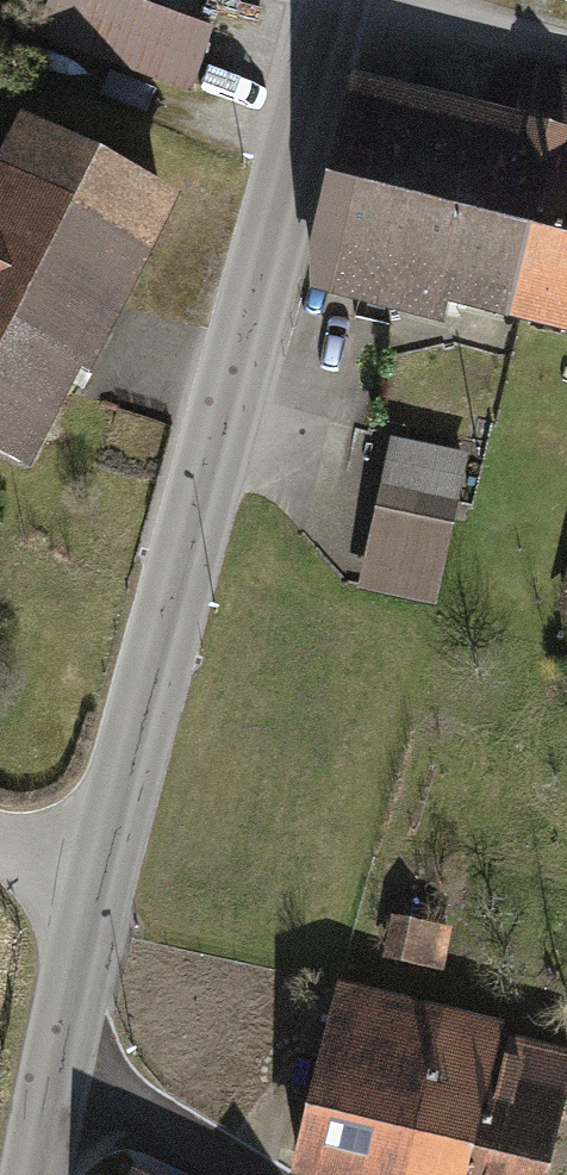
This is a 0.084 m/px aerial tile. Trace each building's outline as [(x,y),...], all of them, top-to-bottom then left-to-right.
[(109,0),(53,0),(35,49),(199,110),(224,43),(109,0)] [(352,96),(302,290),(566,358),(566,73),(527,63),(508,136),(352,96)] [(6,140),(0,152),(0,485),(27,498),(165,217),(6,140)] [(469,455),(386,436),(350,590),(434,609),(469,455)] [(458,937),(390,924),(381,969),(449,981),(458,937)] [(336,1006),(299,1161),(357,1174),(544,1174),(566,1080),(566,1062),(336,1006)]
